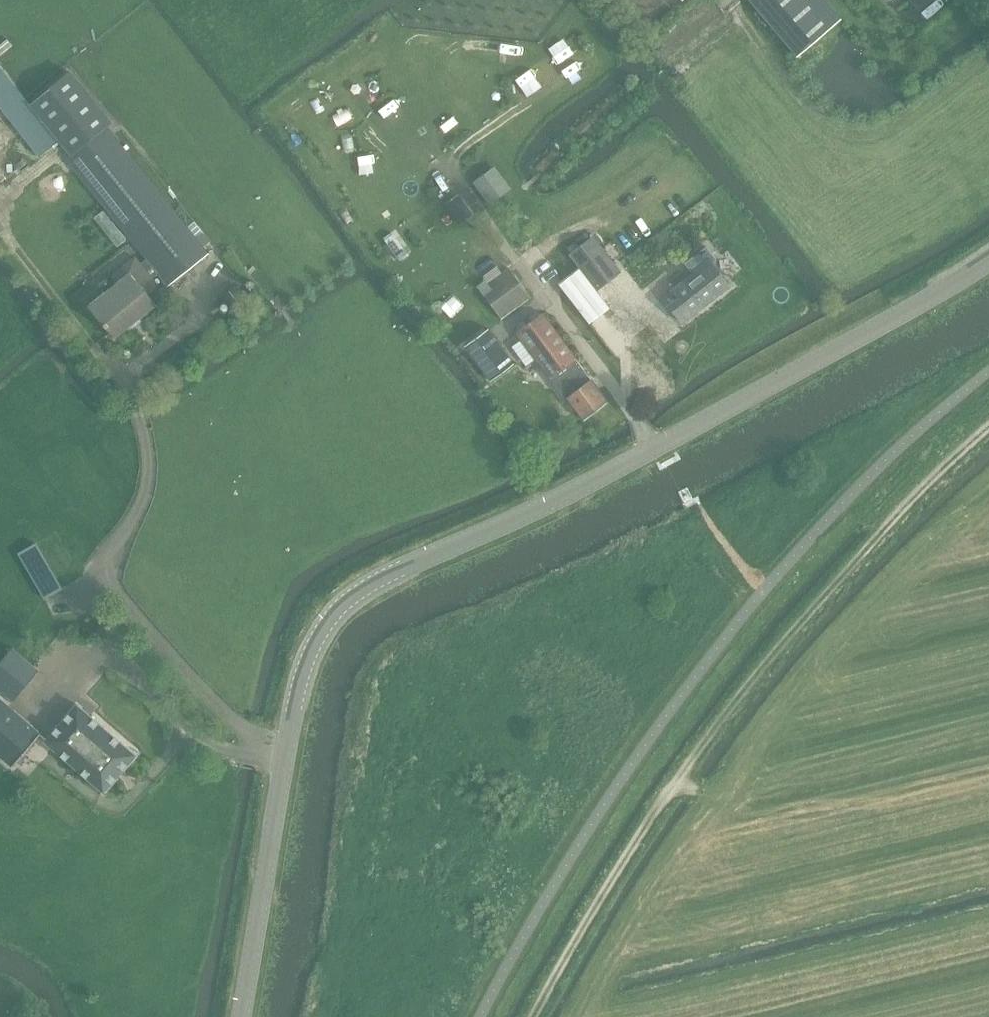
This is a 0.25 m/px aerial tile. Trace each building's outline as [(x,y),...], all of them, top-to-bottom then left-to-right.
[(0,2),(0,63),(72,152),(67,156),(148,257),(141,263),(135,256),(110,275),(117,283),(89,305),(115,339),(157,305),(147,293),(158,284),(151,276),(158,269),(169,283),(208,252),(203,245),(197,238),(106,125),(111,121),(12,0),(2,0),(0,2)] [(830,29),(806,0),(753,0),(799,55),(830,29)] [(917,9),(928,0),(910,0),(917,9)] [(418,31),(416,50),(437,52),(439,33),(418,31)] [(473,57),(475,40),(460,39),(459,56),(473,57)] [(578,84),(593,76),(585,62),(571,69),(578,84)] [(601,134),(600,132),(598,129),(590,135),(593,139),(594,139),(601,134)] [(379,154),(357,160),(362,178),(384,172),(379,154)] [(496,160),(474,176),(493,202),(515,186),(496,160)] [(465,206),(453,214),(460,223),(472,215),(465,206)] [(125,238),(102,209),(93,216),(116,245),(125,238)] [(392,232),(384,238),(395,253),(403,246),(392,232)] [(203,233),(197,238),(203,245),(209,240),(203,233)] [(572,254),(580,265),(601,249),(592,238),(572,254)] [(681,322),(729,286),(710,261),(715,258),(707,247),(686,262),(695,274),(673,290),(678,298),(669,305),(681,322)] [(619,271),(601,249),(580,265),(598,287),(619,271)] [(500,318),(530,296),(508,267),(487,282),(485,279),(476,286),(500,318)] [(580,268),(559,284),(590,324),(611,308),(580,268)] [(236,286),(222,297),(231,307),(244,296),(236,286)] [(607,401),(542,312),(516,332),(565,397),(568,395),(584,419),(607,401)] [(490,380),(513,363),(487,328),(464,345),(490,380)] [(62,588),(52,572),(35,582),(44,598),(62,588)] [(0,663),(0,690),(12,701),(38,670),(13,648),(0,663)] [(13,766),(40,736),(0,701),(0,754),(13,766)] [(77,703),(45,740),(103,791),(135,754),(77,703)]
